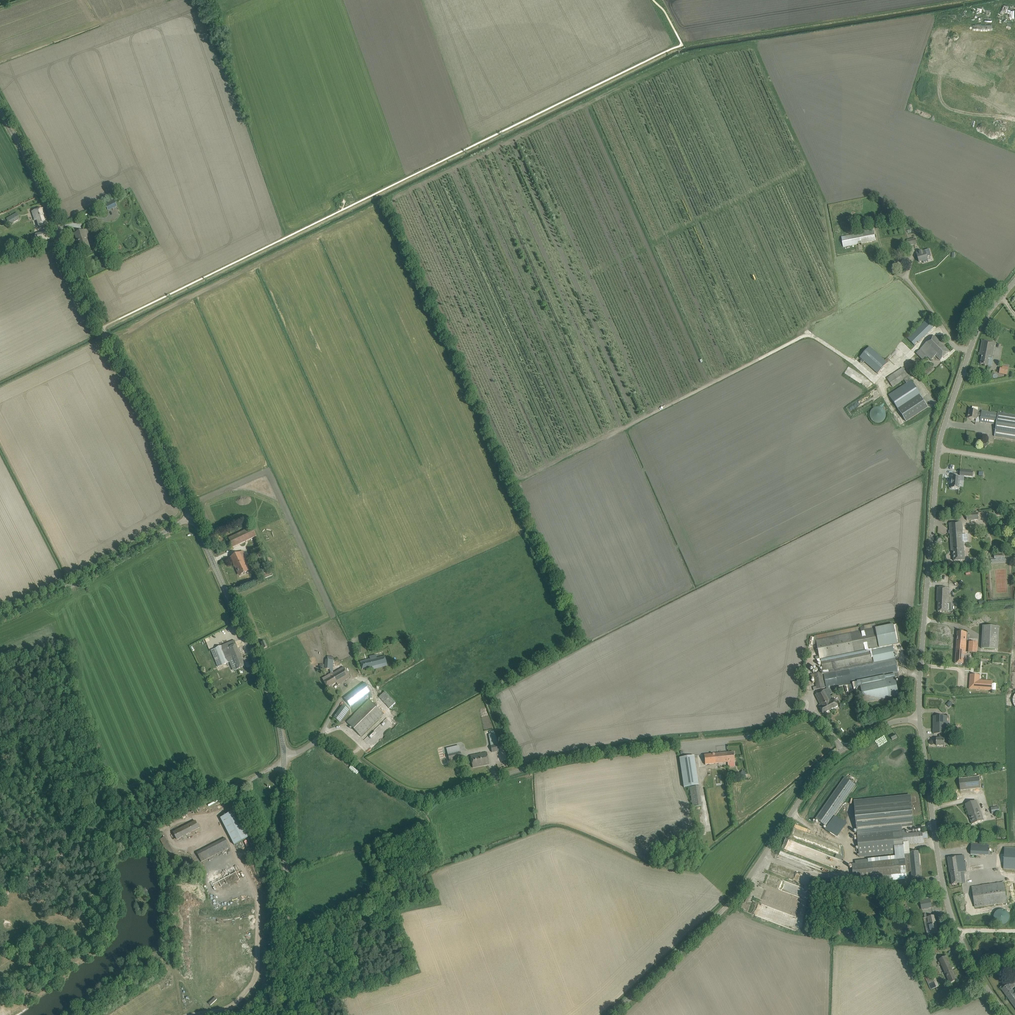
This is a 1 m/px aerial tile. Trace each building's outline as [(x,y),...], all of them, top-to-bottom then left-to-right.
[(1004,106),(1014,110),(1014,77),(1004,106)] [(111,217),(121,212),(116,203),(107,207),(111,217)] [(32,212),(35,219),(37,218),(40,227),(48,225),(43,208),(32,212)] [(7,219),(10,225),(20,219),(17,213),(7,219)] [(75,233),(81,252),(91,248),(85,230),(75,233)] [(841,237),(843,247),(876,241),(874,231),(841,237)] [(45,232),(37,234),(38,237),(35,238),(36,243),(46,240),(45,232)] [(928,260),(925,251),(917,253),(919,262),(928,260)] [(908,339),(915,346),(936,325),(929,318),(908,339)] [(916,353),(923,360),(927,356),(932,361),(936,356),(941,361),(950,352),(934,336),(916,353)] [(993,360),(992,360),(995,343),(982,341),(980,355),(982,355),(981,364),(988,366),(989,365),(992,365),(993,360)] [(860,358),(878,374),(888,363),(870,347),(860,358)] [(922,371),(927,376),(935,369),(931,366),(927,370),(925,368),(922,371)] [(1000,374),(1008,375),(1009,367),(1001,366),(1000,374)] [(923,398),(908,376),(903,368),(887,378),(893,388),(904,380),(907,384),(889,395),(897,408),(906,422),(928,407),(922,398),(923,398)] [(885,412),(885,411),(884,410),(883,409),(882,408),(880,407),(879,407),(877,407),(876,408),(874,408),(873,409),(871,411),(870,414),(870,415),(870,417),(871,419),(872,421),(874,422),(876,423),(877,423),(879,423),(881,423),(882,422),(884,421),(885,419),(886,417),(886,416),(886,414),(886,413),(885,412)] [(977,417),(981,418),(981,414),(977,413),(978,409),(972,408),(972,411),(970,410),(969,415),(968,415),(970,415),(969,418),(976,420),(977,417)] [(982,411),(981,414),(981,418),(980,422),(996,425),(994,437),(1014,440),(1014,416),(982,411)] [(952,484),(951,489),(959,489),(960,482),(960,477),(953,476),(952,481),(951,484),(952,484)] [(953,551),(954,561),(965,560),(963,542),(968,541),(967,534),(963,534),(962,523),(949,523),(951,551),(953,551)] [(229,538),(233,547),(256,536),(252,527),(229,538)] [(248,557),(250,562),(265,555),(263,550),(248,557)] [(243,551),(230,557),(235,567),(236,567),(240,575),(249,571),(245,564),(248,562),(243,551)] [(262,574),(264,580),(273,576),(271,570),(262,574)] [(950,588),(943,588),(938,588),(937,602),(939,602),(938,612),(947,612),(947,603),(949,603),(950,588)] [(823,672),(823,673),(827,689),(845,685),(846,693),(849,692),(854,691),(858,686),(860,686),(864,703),(889,698),(889,697),(899,695),(895,677),(899,677),(893,645),(898,644),(894,624),(877,628),(876,623),(815,636),(814,638),(811,637),(810,645),(813,645),(817,644),(819,657),(818,657),(818,656),(816,657),(816,660),(817,659),(818,663),(822,662),(823,672)] [(1000,627),(983,626),(982,649),(998,650),(1000,627)] [(958,632),(956,650),(966,651),(966,652),(967,633),(958,632)] [(211,650),(218,667),(234,660),(237,669),(245,666),(234,641),(211,650)] [(969,652),(977,652),(978,641),(969,641),(969,652)] [(956,650),(955,664),(964,664),(965,652),(966,652),(966,651),(956,650)] [(387,666),(386,661),(385,656),(377,658),(376,655),(370,657),(370,659),(360,661),(362,669),(372,667),(373,669),(387,666)] [(350,677),(347,673),(344,667),(323,679),(327,688),(337,683),(338,685),(350,677)] [(813,688),(814,691),(825,688),(823,673),(823,672),(811,674),(811,678),(814,678),(817,687),(813,688)] [(980,675),(970,675),(969,689),(992,691),(992,681),(979,680),(980,675)] [(345,699),(350,706),(370,691),(365,683),(345,699)] [(815,695),(821,707),(820,708),(823,714),(828,712),(838,706),(834,699),(833,700),(827,689),(820,693),(815,695)] [(385,692),(379,697),(390,709),(396,703),(385,692)] [(347,722),(361,736),(383,714),(369,700),(347,722)] [(334,717),(340,722),(349,710),(343,705),(334,717)] [(934,716),(934,734),(939,734),(943,734),(947,734),(947,716),(934,716)] [(491,746),(492,752),(498,751),(497,745),(498,745),(496,736),(495,736),(495,734),(489,735),(491,746)] [(937,738),(937,746),(945,746),(945,738),(943,738),(943,734),(939,734),(939,738),(937,738)] [(460,751),(459,746),(447,748),(448,754),(449,761),(462,758),(460,751)] [(489,764),(488,759),(487,752),(470,756),(473,768),(489,764)] [(735,762),(734,757),(734,752),(704,755),(705,765),(735,762)] [(679,758),(684,788),(699,785),(694,756),(679,758)] [(979,777),(959,779),(961,790),(980,788),(979,777)] [(856,785),(849,780),(845,778),(816,819),(826,827),(856,785)] [(690,787),(692,807),(702,806),(699,786),(690,787)] [(854,801),(857,831),(893,828),(902,827),(902,828),(914,827),(911,795),(854,801)] [(965,804),(972,824),(984,820),(981,812),(980,812),(976,800),(965,804)] [(221,818),(235,845),(250,837),(236,811),(221,818)] [(199,828),(198,825),(195,821),(173,832),(177,839),(199,828)] [(902,827),(893,828),(894,848),(904,847),(904,845),(903,834),(902,830),(902,828),(902,827)] [(893,828),(857,831),(860,857),(895,854),(894,848),(893,828)] [(905,830),(902,830),(903,834),(904,845),(924,843),(923,832),(906,834),(905,830)] [(165,836),(159,839),(168,856),(173,852),(165,836)] [(197,853),(202,862),(230,847),(225,838),(197,853)] [(785,839),(782,849),(817,860),(821,850),(785,839)] [(971,854),(988,855),(989,845),(971,844),(971,854)] [(1004,869),(1014,870),(1014,848),(1005,848),(1004,869)] [(852,864),(854,878),(857,878),(857,881),(869,881),(875,882),(905,879),(905,874),(904,870),(912,869),(912,865),(920,864),(919,851),(905,853),(905,858),(852,864)] [(947,858),(950,873),(952,885),(962,883),(960,872),(966,871),(964,855),(947,858)] [(904,870),(905,874),(912,873),(913,878),(921,877),(920,864),(912,865),(912,869),(904,870)] [(983,874),(971,876),(972,886),(984,884),(983,874)] [(972,887),(975,907),(1007,902),(1004,882),(972,887)] [(931,899),(920,901),(922,910),(932,908),(931,899)] [(998,910),(997,911),(996,912),(995,914),(994,915),(994,917),(994,919),(994,921),(995,922),(996,923),(997,924),(998,924),(999,925),(1000,925),(1001,925),(1002,925),(1004,925),(1006,924),(1007,923),(1008,922),(1009,921),(1009,920),(1009,918),(1009,916),(1009,915),(1008,913),(1007,911),(1006,911),(1005,910),(1004,909),(1003,909),(1001,909),(999,910),(998,910)] [(935,916),(928,917),(931,934),(938,933),(935,916)] [(939,960),(940,962),(938,963),(939,965),(941,965),(946,976),(946,975),(950,984),(957,980),(946,956),(939,960)] [(927,976),(927,977),(928,980),(932,989),(937,987),(935,982),(933,977),(932,975),(931,975),(927,976)] [(1013,991),(1007,983),(1000,988),(1014,1008),(1014,990),(1013,991)]
